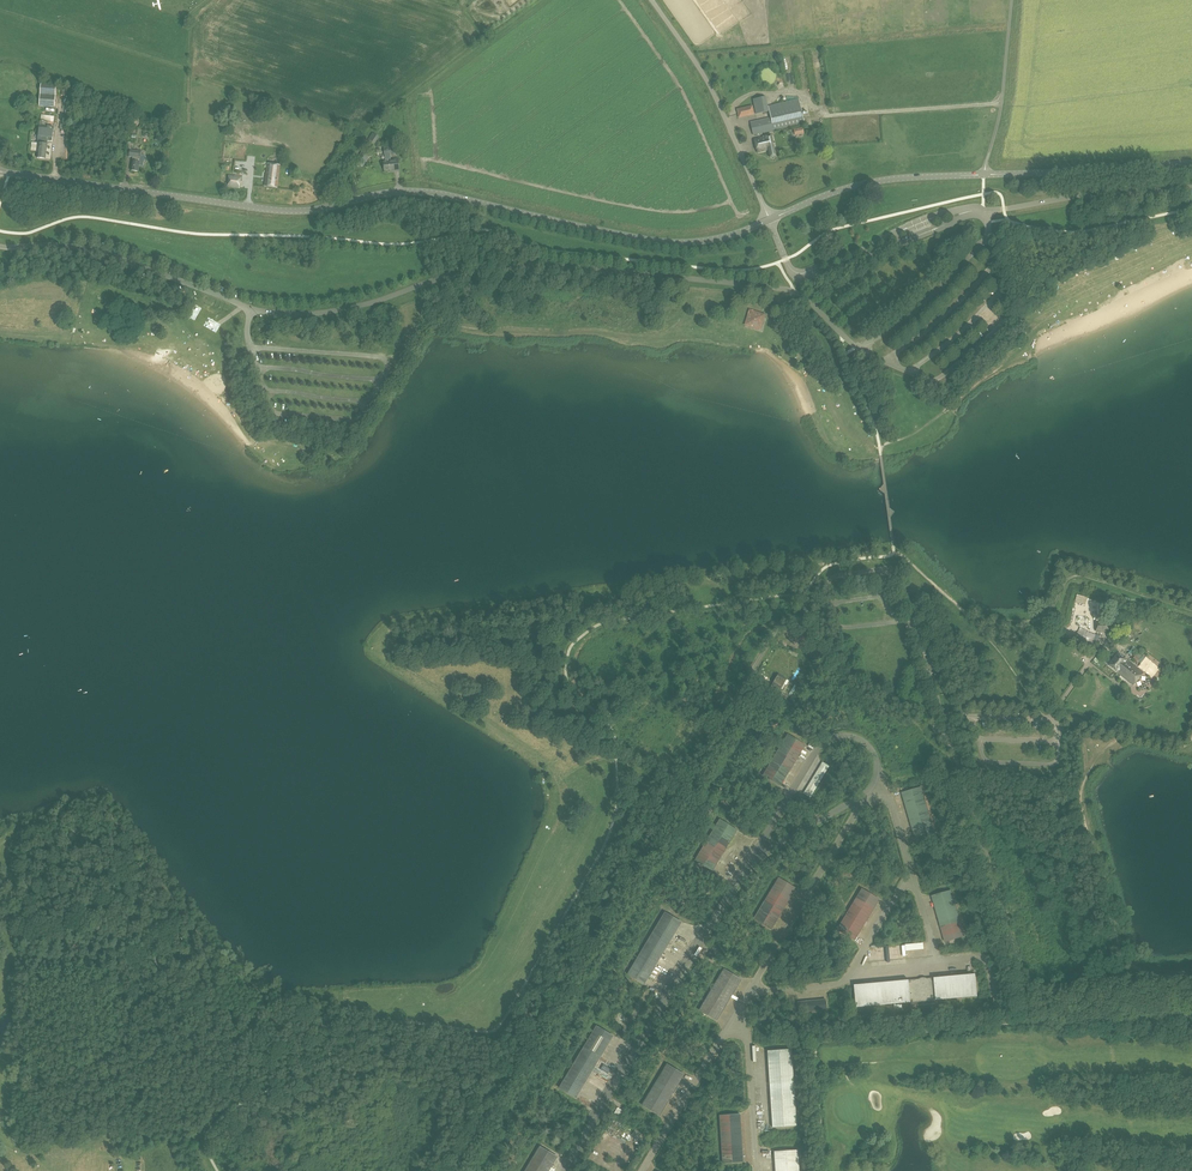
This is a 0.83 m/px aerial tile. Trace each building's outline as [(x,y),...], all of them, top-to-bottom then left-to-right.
[(41,83),(39,105),(54,107),(57,85),(41,83)] [(753,100),(755,114),(768,112),(765,98),(753,100)] [(799,99),(768,106),(770,117),(750,122),(753,135),(805,124),(799,99)] [(80,115),(87,116),(88,107),(83,106),(81,106),(80,115)] [(54,123),(55,117),(41,115),(41,121),(40,121),(36,152),(38,152),(37,158),(45,159),(48,141),(52,141),(54,123)] [(373,134),(371,138),(368,141),(373,145),(378,137),(373,134)] [(754,138),(757,153),(768,150),(770,157),(776,156),(771,135),(754,138)] [(384,170),(390,170),(390,172),(395,171),(399,171),(398,160),(394,160),(394,161),(391,161),(390,154),(403,153),(402,146),(384,148),(385,155),(386,162),(384,162),(384,170)] [(146,161),(146,157),(145,155),(141,155),(141,152),(130,150),(129,157),(133,157),(131,170),(139,172),(139,166),(144,167),(144,163),(146,161)] [(367,156),(361,152),(355,162),(361,166),(367,156)] [(280,165),(268,164),(265,186),(277,187),(280,165)] [(241,177),(229,175),(228,187),(240,188),(241,177)] [(208,309),(196,319),(207,332),(219,321),(208,309)] [(744,325),(760,331),(765,314),(749,309),(744,325)] [(1096,624),(1092,624),(1092,629),(1096,629),(1096,632),(1110,632),(1110,620),(1096,621),(1096,624)] [(1109,665),(1134,685),(1143,673),(1118,653),(1109,665)] [(786,685),(784,684),(787,679),(778,674),(772,684),(784,691),(786,688),(784,688),(786,685)] [(772,686),(770,689),(786,699),(788,696),(772,686)] [(763,775),(780,786),(805,745),(788,735),(763,775)] [(823,762),(804,793),(810,797),(829,766),(823,762)] [(902,793),(915,838),(935,833),(921,787),(902,793)] [(695,861),(712,871),(737,830),(719,820),(695,861)] [(754,919),(771,929),(796,888),(779,878),(754,919)] [(837,930),(854,940),(879,899),(862,889),(837,930)] [(932,896),(945,942),(964,936),(951,891),(932,896)] [(628,974),(644,984),(681,922),(665,913),(628,974)] [(679,946),(683,943),(679,938),(675,941),(679,946)] [(699,1010),(716,1020),(741,980),(724,969),(699,1010)] [(855,985),(857,1007),(911,1002),(937,1000),(978,996),(975,974),(855,985)] [(797,1002),(798,1012),(826,1010),(825,1000),(797,1002)] [(559,1088),(576,1098),(613,1036),(596,1026),(559,1088)] [(767,1051),(772,1127),(773,1128),(796,1126),(791,1049),(767,1051)] [(642,1105),(659,1115),(684,1075),(667,1064),(642,1105)] [(600,1085),(597,1091),(603,1094),(605,1090),(609,1092),(611,1087),(608,1085),(606,1089),(600,1085)] [(720,1116),(720,1127),(723,1163),(743,1162),(740,1115),(720,1116)] [(557,1157),(540,1147),(525,1170),(548,1170),(557,1157)] [(776,1170),(799,1170),(798,1150),(774,1151),(776,1170)]
